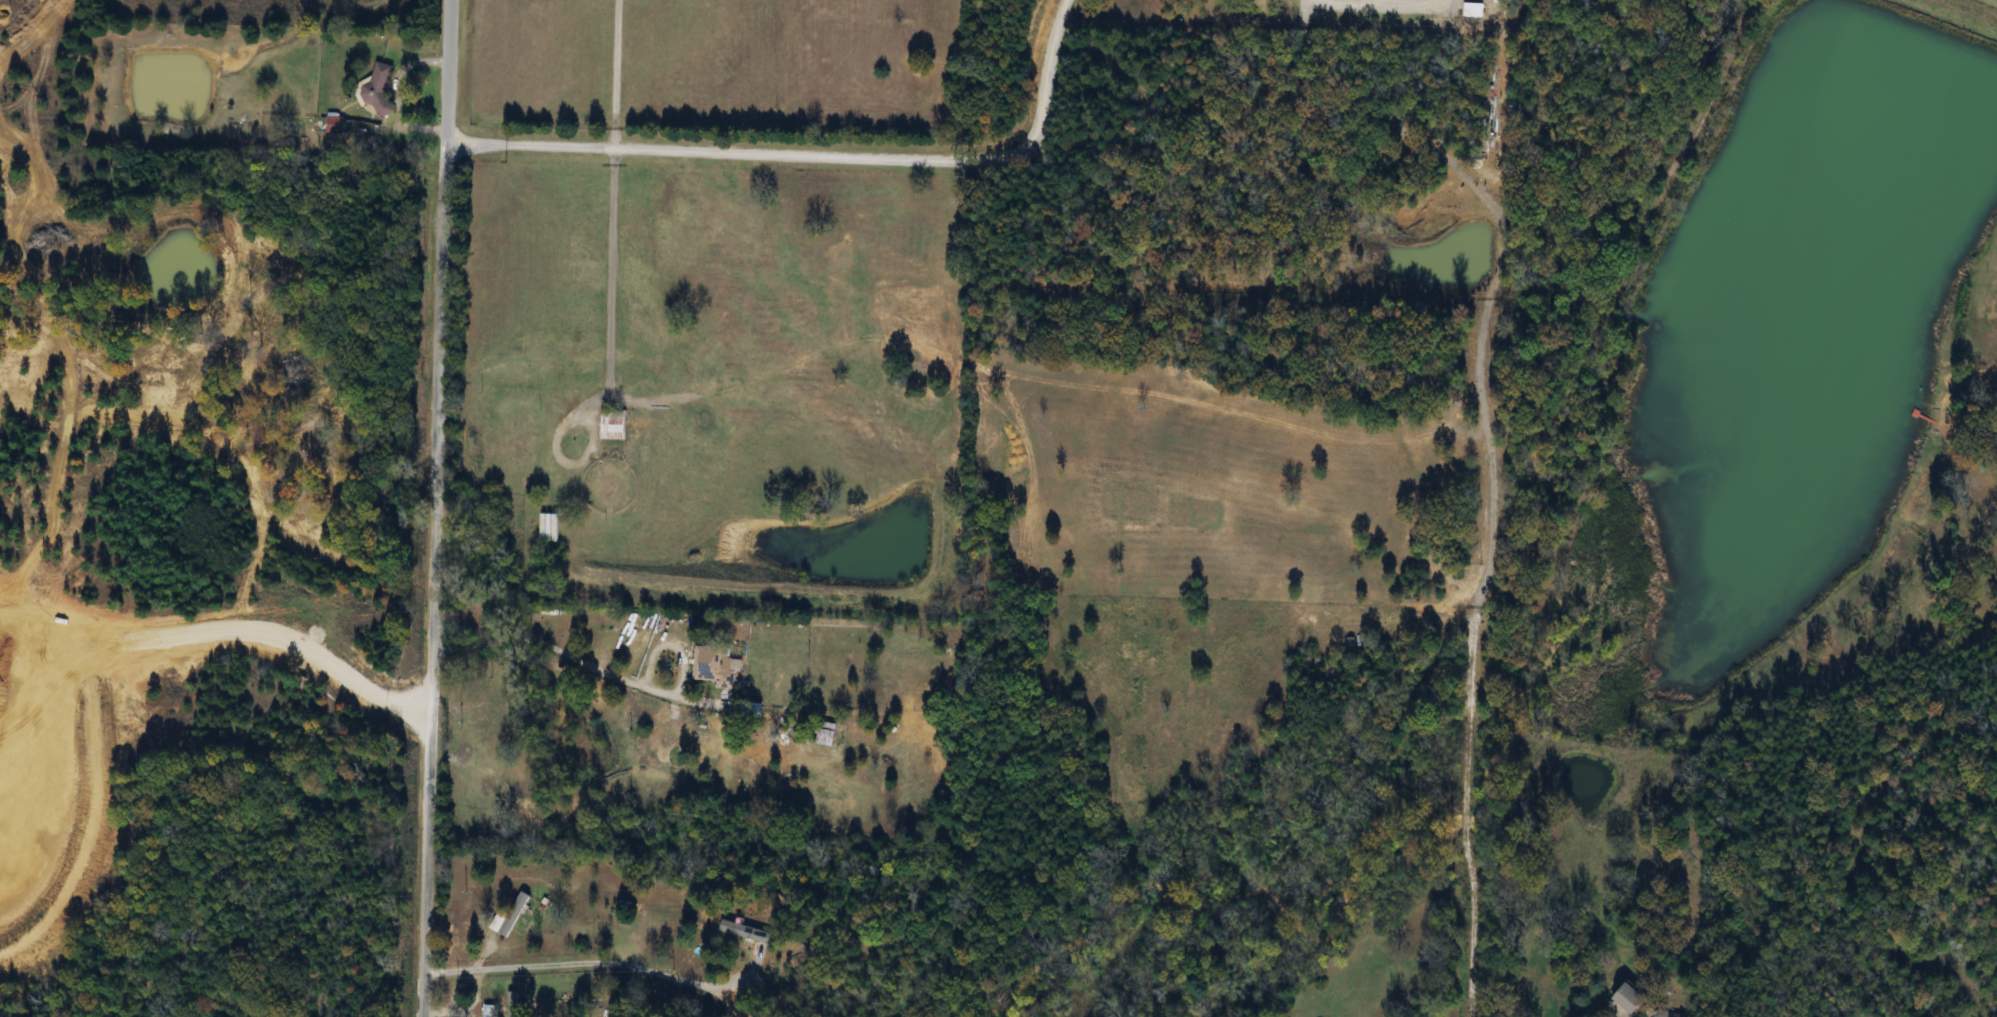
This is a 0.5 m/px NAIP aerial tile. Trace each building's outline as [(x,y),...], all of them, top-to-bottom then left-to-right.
[(955,341),(946,335),(937,349),(946,355),(955,341)] [(628,410),(602,410),(602,440),(628,440),(628,410)] [(719,681),(719,687),(734,688),(737,649),(697,646),(696,658),(709,659),(708,667),(696,666),(695,680),(719,681)] [(511,938),(532,896),(523,891),(512,912),(502,907),(491,929),(511,938)] [(1649,997),(1629,980),(1613,1000),(1633,1016),(1649,997)]
